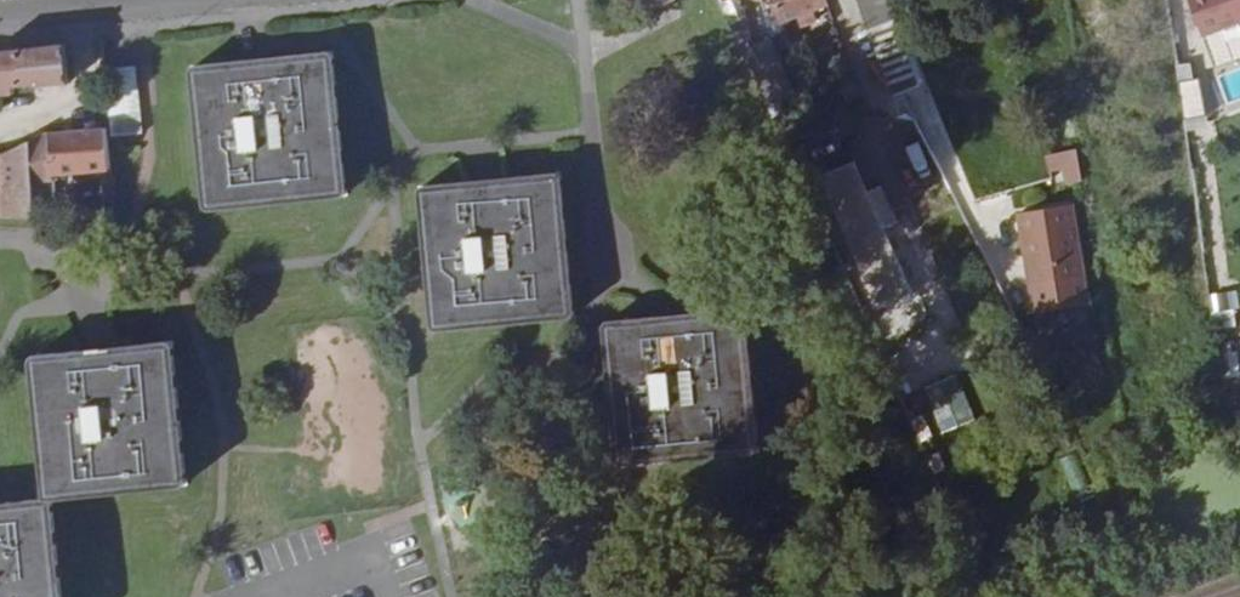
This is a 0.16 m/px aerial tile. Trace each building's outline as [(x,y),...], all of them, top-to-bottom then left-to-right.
[(637,9),(639,11),(642,12),(645,11),(675,0),(633,0),(637,9)] [(722,2),(736,32),(746,28),(734,0),(728,0),(722,2)] [(780,23),(797,17),(814,11),(827,6),(825,0),(771,0),(780,23)] [(869,35),(906,20),(899,0),(857,0),(869,35)] [(1203,37),(1239,23),(1239,0),(1189,0),(1203,37)] [(818,20),(814,11),(797,17),(801,27),(818,20)] [(906,20),(869,35),(894,98),(929,84),(906,20)] [(744,50),(768,103),(795,91),(774,39),(744,50)] [(17,95),(16,87),(66,85),(65,44),(0,51),(0,95),(17,95)] [(1180,71),(1195,69),(1192,47),(1177,49),(1180,71)] [(217,208),(218,208),(256,204),(255,196),(300,191),(300,199),(336,196),(337,196),(338,195),(339,195),(340,195),(341,194),(342,193),(343,192),(344,191),(345,190),(345,189),(345,188),(346,187),(346,186),(346,185),(346,183),(346,182),(333,64),(333,63),(333,62),(332,60),(331,58),(330,58),(329,57),(329,56),(328,56),(326,55),(325,54),(324,54),(323,54),(322,54),(321,54),(320,54),(286,57),(287,66),(271,67),(272,76),(252,78),(250,69),(242,70),(241,62),(203,66),(201,66),(200,67),(199,67),(198,67),(197,68),(196,69),(196,70),(195,71),(194,71),(193,73),(193,74),(192,75),(192,76),(192,77),(192,78),(192,79),(205,197),(205,199),(205,200),(206,201),(206,202),(207,203),(208,204),(208,205),(209,206),(211,206),(211,207),(213,207),(214,208),(215,208),(216,208),(217,208)] [(134,66),(103,68),(105,107),(136,105),(134,66)] [(271,67),(250,69),(252,78),(272,76),(271,67)] [(58,218),(55,186),(70,185),(68,174),(110,170),(107,128),(50,133),(31,142),(3,157),(0,158),(0,212),(58,218)] [(1076,149),(1047,152),(1050,185),(1080,182),(1076,149)] [(852,162),(819,177),(880,310),(913,295),(883,229),(899,221),(883,185),(866,193),(852,162)] [(445,329),(483,325),(482,317),(527,312),(528,320),(563,316),(564,316),(565,316),(566,316),(567,315),(568,314),(570,314),(570,313),(571,312),(572,311),(572,310),(573,309),(573,308),(573,306),(573,304),(573,303),(561,185),(560,183),(559,181),(558,179),(557,177),(556,177),(555,176),(554,175),(553,175),(551,175),(549,175),(548,175),(547,175),(513,178),(514,187),(498,188),(499,197),(480,199),(477,190),(469,191),(469,182),(430,186),(429,187),(428,187),(426,188),(425,188),(425,189),(424,190),(423,190),(422,192),(421,192),(421,194),(420,194),(420,196),(420,197),(419,198),(419,199),(420,200),(432,318),(432,320),(433,320),(433,322),(434,324),(435,325),(436,326),(437,327),(438,327),(439,327),(440,328),(441,329),(442,329),(443,329),(445,329)] [(498,188),(477,190),(480,199),(499,197),(498,188)] [(1039,314),(1092,304),(1074,204),(1020,214),(1039,314)] [(629,464),(630,464),(668,460),(667,452),(711,447),(713,455),(748,452),(749,452),(750,451),(751,451),(752,451),(753,450),(754,449),(755,448),(755,447),(756,446),(757,445),(757,444),(758,443),(758,442),(758,441),(758,439),(758,438),(745,320),(745,319),(745,318),(744,316),(743,314),(742,314),(741,313),(740,312),(739,311),(737,310),(736,310),(735,310),(734,310),(733,310),(732,310),(698,313),(699,322),(683,324),(683,332),(665,334),(662,325),(654,326),(653,318),(615,322),(614,322),(612,323),(611,323),(610,323),(609,324),(608,325),(607,326),(606,327),(606,329),(605,329),(605,331),(604,332),(604,333),(604,334),(604,335),(617,453),(617,455),(617,456),(618,457),(618,458),(619,459),(620,460),(621,461),(621,462),(622,462),(623,463),(625,463),(625,464),(627,464),(628,464),(629,464)] [(683,324),(662,325),(665,334),(683,332),(683,324)] [(57,498),(58,498),(95,494),(95,485),(139,481),(140,489),(176,485),(178,485),(179,485),(180,484),(181,483),(182,483),(183,482),(183,481),(184,480),(184,479),(185,478),(185,477),(185,475),(186,474),(186,473),(186,471),(173,354),(173,352),(172,350),(171,349),(171,348),(170,348),(169,346),(168,346),(167,345),(166,344),(165,344),(164,344),(163,344),(161,344),(160,344),(125,347),(126,356),(110,357),(111,366),(92,368),(89,360),(82,360),(81,351),(43,355),(41,356),(40,356),(39,357),(38,357),(37,358),(36,359),(35,359),(34,360),(34,361),(33,362),(32,363),(32,365),(32,367),(32,368),(32,369),(44,487),(44,488),(45,490),(45,491),(46,492),(47,493),(47,494),(48,494),(49,495),(50,496),(51,496),(52,497),(53,498),(54,498),(56,498),(57,498)] [(110,357),(89,360),(92,368),(111,366),(110,357)] [(955,372),(921,387),(941,432),(975,417),(955,372)] [(53,512),(53,510),(53,508),(52,508),(51,506),(50,504),(49,504),(48,503),(47,502),(46,502),(45,501),(44,501),(43,501),(42,500),(40,500),(40,501),(6,504),(6,512),(0,513),(0,596),(62,596),(53,512)]
